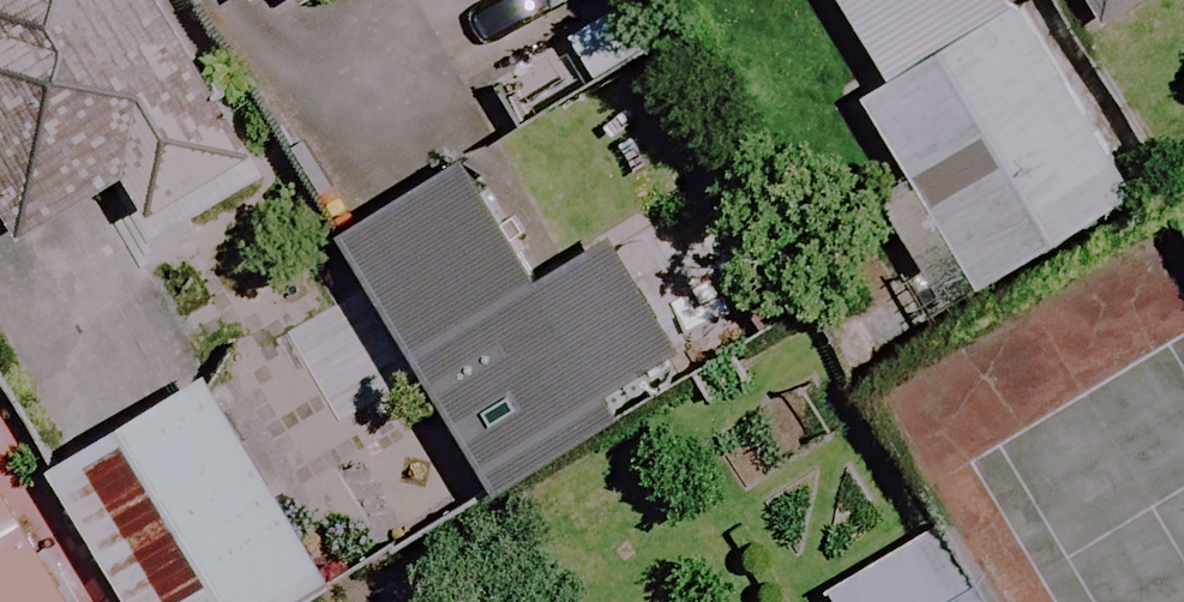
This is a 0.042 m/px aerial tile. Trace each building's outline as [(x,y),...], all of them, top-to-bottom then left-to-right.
[(157,0),(0,0),(0,211),(26,250),(124,186),(153,231),(261,161),(157,0)] [(1005,0),(837,0),(891,84),(860,104),(981,293),(1131,197),(1005,0)] [(1099,28),(1148,0),(1083,0),(1099,28)] [(619,424),(465,163),(339,236),(492,498),(619,424)] [(201,380),(48,468),(125,601),(319,601),(326,598),(201,380)] [(0,488),(0,601),(69,601),(0,488)] [(923,534),(829,597),(832,601),(968,601),(923,534)]
